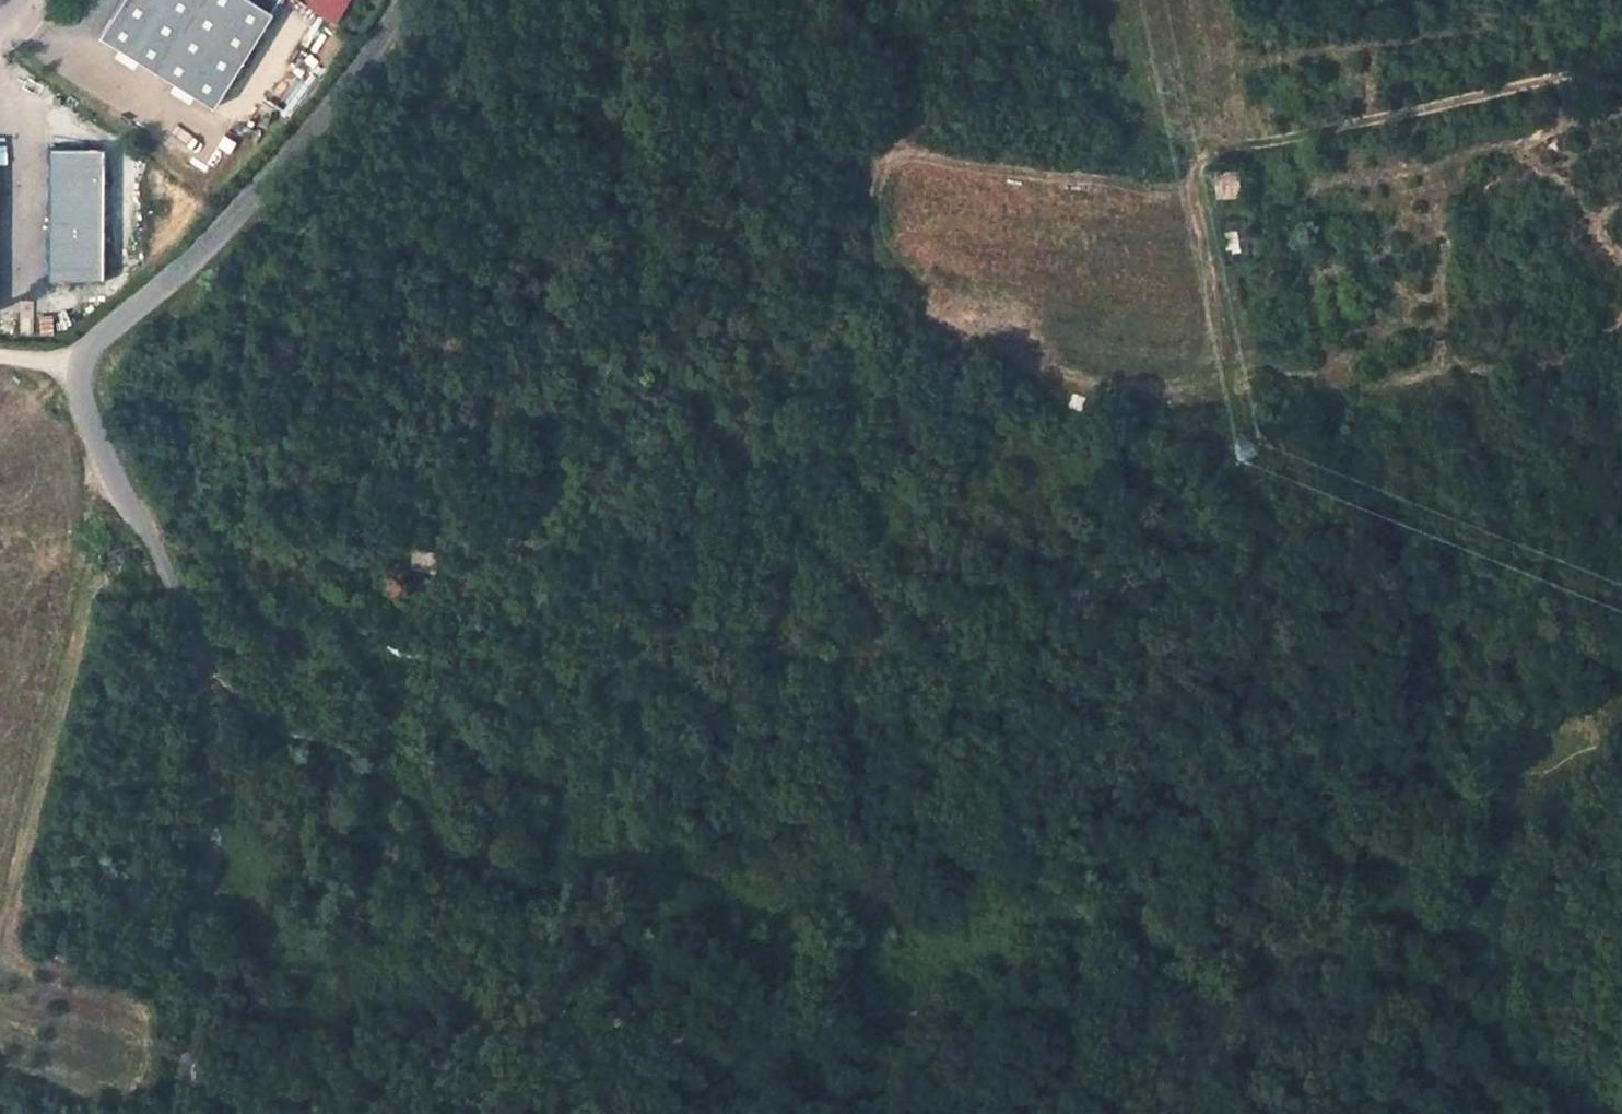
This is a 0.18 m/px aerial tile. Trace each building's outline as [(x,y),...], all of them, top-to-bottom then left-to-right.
[(277,0),(121,0),(97,39),(209,109),(277,0)] [(303,5),(328,20),(340,0),(306,0),(303,5)] [(102,150),(46,150),(46,286),(102,285),(102,150)] [(1222,208),(1220,189),(1197,192),(1198,212),(1222,208)] [(408,561),(393,566),(398,580),(412,574),(408,561)] [(1228,736),(1215,744),(1222,756),(1236,748),(1228,736)]
